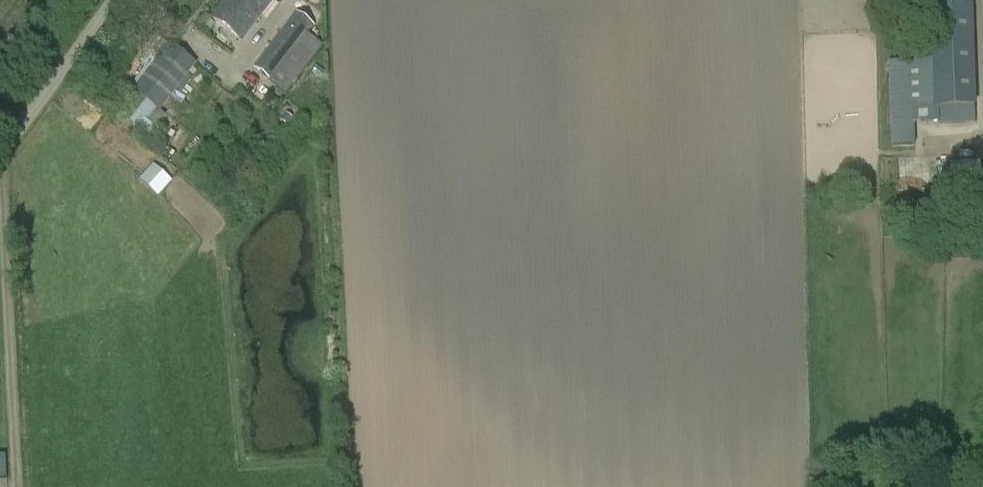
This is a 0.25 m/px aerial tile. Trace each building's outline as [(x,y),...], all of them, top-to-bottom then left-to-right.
[(216,23),(241,43),(263,13),(268,7),(259,0),(251,0),(244,9),(231,0),(226,0),(212,19),(216,23)] [(244,9),(251,0),(231,0),(244,9)] [(974,108),(977,108),(973,6),(972,6),(972,0),(929,0),(931,58),(906,58),(906,61),(889,62),(893,147),(915,146),(914,126),(975,124),(974,108)] [(283,29),(252,69),(286,94),(323,46),(315,40),(308,34),(313,27),(295,13),(283,29)] [(887,33),(911,32),(910,19),(886,20),(887,33)] [(169,43),(131,91),(185,131),(222,83),(169,43)] [(979,195),(978,163),(950,164),(951,196),(979,195)] [(158,197),(171,183),(153,166),(140,181),(158,197)]
